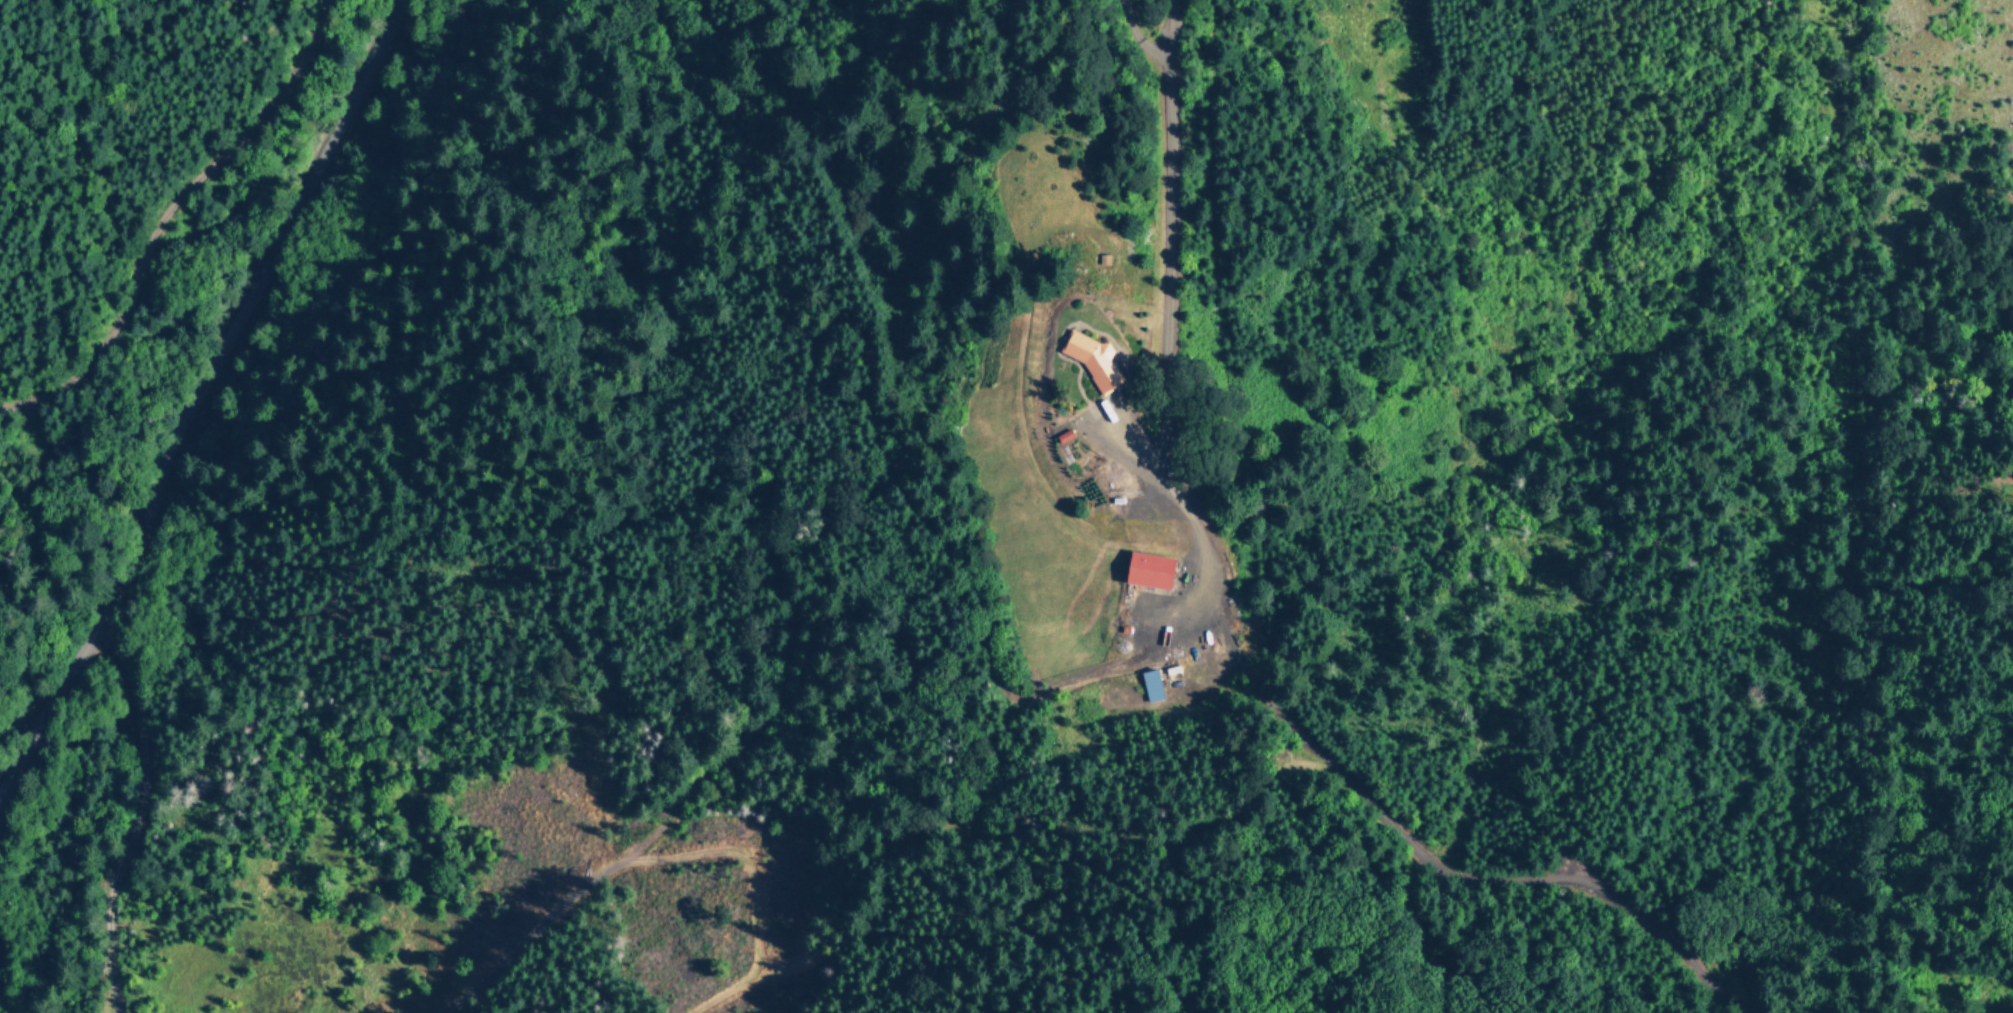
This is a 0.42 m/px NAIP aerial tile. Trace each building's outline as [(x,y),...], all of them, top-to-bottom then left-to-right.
[(1106,394),(1109,389),(1120,393),(1129,374),(1111,367),(1119,350),(1074,331),(1063,356),(1099,372),(1092,388),(1106,394)] [(1181,559),(1131,552),(1126,584),(1176,591),(1181,559)] [(1140,674),(1146,704),(1165,700),(1159,670),(1140,674)]
